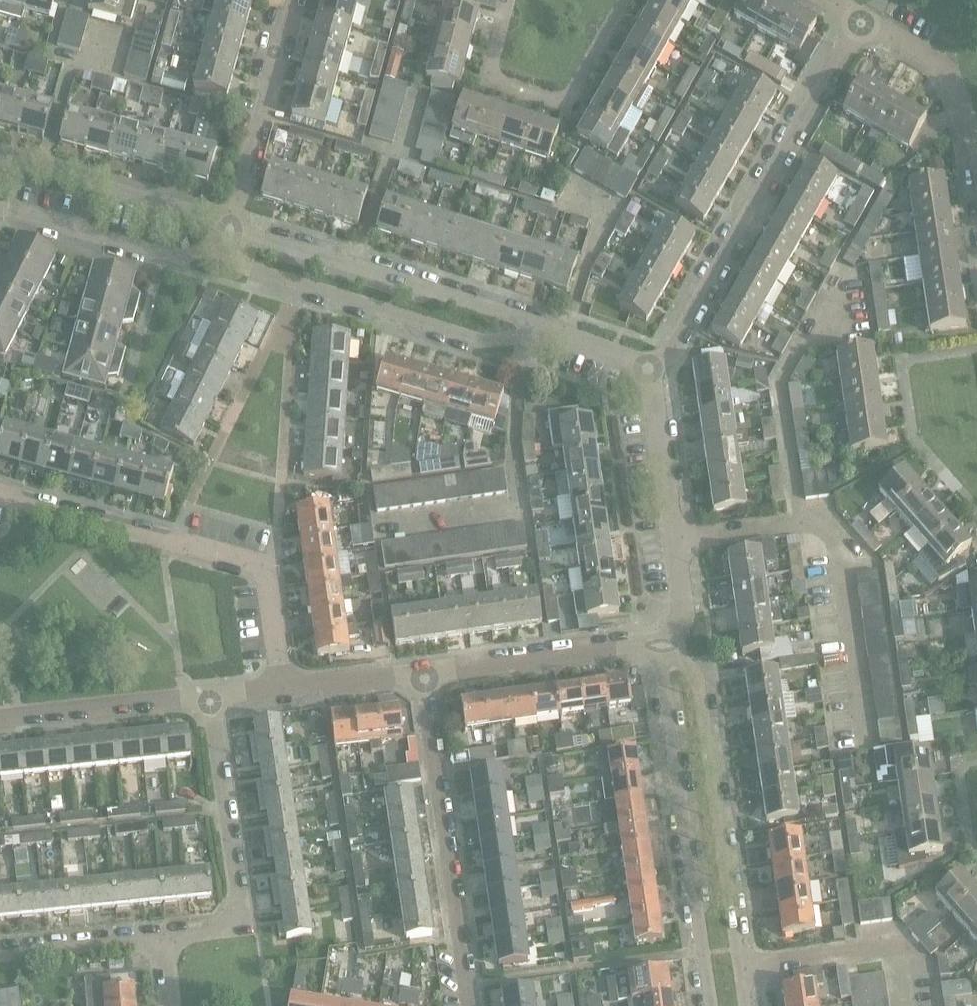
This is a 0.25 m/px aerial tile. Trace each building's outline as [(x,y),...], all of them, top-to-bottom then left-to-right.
[(0,8),(0,14),(21,20),(24,10),(25,11),(28,0),(2,0),(0,8)] [(25,11),(50,17),(54,0),(28,0),(25,11)] [(125,0),(90,0),(87,10),(120,19),(125,0)] [(214,16),(246,25),(253,1),(248,0),(218,0),(214,16)] [(318,19),(351,28),(357,3),(344,0),(323,0),(318,19)] [(652,5),(681,21),(693,0),(655,0),(652,5)] [(717,13),(727,19),(738,0),(724,0),(717,13)] [(755,27),(770,0),(742,0),(733,15),(755,27)] [(755,27),(776,39),(794,10),(777,0),(770,0),(755,27)] [(407,2),(403,18),(412,20),(416,4),(407,2)] [(446,4),(440,28),(473,36),(479,12),(446,4)] [(652,5),(640,27),(668,43),(681,21),(652,5)] [(67,10),(63,22),(86,28),(89,16),(67,10)] [(794,10),(776,39),(799,52),(810,59),(818,45),(806,38),(816,22),(794,10)] [(383,29),(392,31),(397,13),(387,11),(383,29)] [(171,12),(166,29),(175,32),(180,15),(171,12)] [(719,34),(727,19),(717,13),(709,28),(719,34)] [(137,29),(134,40),(154,46),(157,35),(162,18),(148,15),(144,31),(137,29)] [(214,16),(207,40),(240,49),(246,25),(214,16)] [(318,19),(312,43),(344,52),(351,28),(318,19)] [(63,22),(60,33),(82,39),(86,28),(63,22)] [(401,25),(396,43),(404,45),(409,27),(401,25)] [(640,27),(627,48),(656,65),(668,43),(640,27)] [(440,28),(434,52),(467,61),(473,36),(440,28)] [(166,29),(162,45),(171,47),(175,32),(166,29)] [(9,30),(6,44),(15,46),(19,32),(9,30)] [(19,32),(15,46),(25,48),(28,34),(19,32)] [(60,33),(57,45),(79,51),(82,39),(60,33)] [(701,52),(707,57),(708,57),(716,41),(708,37),(701,52)] [(134,40),(130,52),(151,58),(154,46),(134,40)] [(207,40),(201,64),(233,73),(240,49),(207,40)] [(312,43),(306,67),(338,75),(341,65),(367,72),(370,58),(344,52),(312,43)] [(379,43),(374,60),(384,62),(388,46),(379,43)] [(721,51),(736,59),(741,51),(726,43),(721,51)] [(627,48),(615,70),(643,86),(656,65),(627,48)] [(394,50),(390,67),(397,69),(402,52),(394,50)] [(130,52),(127,64),(148,69),(151,58),(130,52)] [(428,76),(433,77),(431,86),(453,92),(456,83),(461,84),(467,61),(434,52),(428,76)] [(160,54),(153,78),(162,80),(169,56),(160,54)] [(750,54),(745,64),(758,71),(763,62),(750,54)] [(25,71),(35,73),(39,59),(29,56),(25,71)] [(39,59),(35,73),(45,76),(49,61),(39,59)] [(370,77),(379,79),(384,62),(374,60),(370,77)] [(758,71),(782,84),(787,75),(763,62),(758,71)] [(144,81),(148,69),(127,64),(124,75),(144,81)] [(227,97),(233,73),(201,64),(194,89),(227,97)] [(693,65),(684,81),(692,85),(700,70),(693,65)] [(306,67),(299,91),(332,99),(338,75),(306,67)] [(602,91),(641,113),(653,92),(643,86),(615,70),(602,91)] [(705,71),(701,79),(710,84),(715,76),(705,71)] [(101,92),(102,85),(104,77),(95,74),(87,72),(84,72),(82,80),(92,83),(90,88),(101,92)] [(102,85),(101,92),(110,94),(111,91),(125,95),(128,83),(114,80),(104,77),(102,85)] [(179,78),(176,90),(184,92),(188,81),(179,78)] [(386,78),(383,89),(406,95),(409,84),(386,78)] [(749,78),(737,99),(764,115),(777,93),(749,78)] [(701,79),(695,88),(705,94),(710,84),(701,79)] [(862,80),(845,110),(867,122),(884,92),(862,80)] [(676,95),(683,99),(692,85),(684,81),(676,95)] [(140,103),(150,105),(154,91),(144,88),(140,103)] [(383,89),(380,100),(403,107),(406,95),(383,89)] [(433,90),(430,103),(453,109),(456,97),(433,90)] [(0,104),(0,126),(19,131),(28,98),(3,91),(0,104)] [(154,91),(150,105),(160,108),(164,93),(154,91)] [(325,124),(332,99),(299,91),(293,115),(325,124)] [(366,91),(362,107),(371,110),(375,93),(366,91)] [(590,113),(630,136),(642,114),(641,113),(602,91),(590,113)] [(884,92),(867,122),(888,134),(905,104),(884,92)] [(464,96),(453,128),(449,139),(461,143),(461,144),(472,148),(476,136),(477,136),(488,104),(464,96)] [(28,98),(19,131),(44,137),(53,104),(28,98)] [(737,99),(725,120),(752,136),(764,115),(737,99)] [(380,100),(377,113),(400,119),(403,107),(380,100)] [(193,101),(189,115),(198,118),(202,104),(193,101)] [(430,103),(427,114),(450,120),(453,109),(430,103)] [(192,142),(183,175),(207,182),(211,168),(219,170),(224,151),(216,149),(201,145),(208,121),(212,106),(202,104),(198,118),(192,142)] [(488,104),(477,136),(500,144),(511,112),(488,104)] [(905,104),(888,134),(909,147),(926,117),(905,104)] [(357,125),(366,127),(371,110),(362,107),(357,125)] [(668,109),(659,124),(667,128),(676,113),(668,109)] [(61,143),(85,149),(94,116),(70,110),(61,143)] [(511,112),(500,144),(524,152),(536,120),(511,112)] [(377,113),(374,124),(397,130),(400,119),(377,113)] [(578,134),(585,138),(606,150),(618,157),(630,136),(590,113),(578,134)] [(681,113),(677,121),(687,127),(692,119),(681,113)] [(427,114),(424,125),(446,132),(450,120),(427,114)] [(293,115),(291,121),(323,131),(325,124),(293,115)] [(94,116),(85,149),(110,156),(119,123),(94,116)] [(119,123),(110,156),(134,162),(143,130),(145,123),(134,120),(133,127),(119,123)] [(536,120),(524,152),(548,160),(559,128),(536,120)] [(725,120),(713,141),(740,157),(752,136),(725,120)] [(677,121),(671,131),(682,136),(687,127),(677,121)] [(394,141),(397,130),(374,124),(371,135),(394,141)] [(651,138),(659,142),(667,128),(659,124),(651,138)] [(424,125),(421,137),(443,143),(446,132),(424,125)] [(288,137),(305,142),(307,133),(291,128),(288,137)] [(143,130),(134,162),(158,169),(167,136),(143,130)] [(307,133),(305,142),(322,147),(324,138),(307,133)] [(183,175),(192,142),(167,136),(158,169),(183,175)] [(417,150),(425,152),(425,151),(440,155),(443,143),(421,137),(417,150)] [(634,168),(642,172),(651,156),(656,146),(648,141),(643,152),(634,168)] [(713,141),(701,162),(728,178),(740,157),(713,141)] [(334,151),(351,155),(354,146),(337,142),(334,151)] [(825,145),(820,155),(836,164),(841,154),(825,145)] [(354,146),(351,155),(369,160),(371,151),(354,146)] [(574,170),(584,176),(596,155),(586,149),(574,170)] [(423,160),(437,164),(440,155),(425,151),(425,152),(423,160)] [(596,155),(584,176),(595,182),(607,161),(596,155)] [(658,155),(653,163),(663,169),(668,161),(658,155)] [(847,157),(841,167),(856,175),(862,166),(847,157)] [(941,157),(928,159),(930,172),(943,171),(941,157)] [(875,160),(871,167),(881,172),(884,165),(875,160)] [(401,161),(397,172),(420,179),(423,168),(401,161)] [(607,161),(595,182),(606,188),(618,167),(607,161)] [(810,161),(798,183),(825,199),(838,177),(810,161)] [(701,162),(689,183),(717,199),(728,178),(701,162)] [(653,163),(647,173),(658,179),(663,169),(653,163)] [(263,197),(287,204),(296,172),(272,165),(263,197)] [(618,167),(606,188),(615,193),(627,172),(618,167)] [(474,169),(471,177),(487,183),(490,174),(474,169)] [(868,169),(862,179),(878,188),(884,178),(868,169)] [(427,179),(444,185),(447,176),(430,170),(427,179)] [(296,172),(287,204),(310,211),(319,178),(296,172)] [(627,172),(615,193),(626,199),(638,178),(627,172)] [(490,174),(487,183),(504,188),(507,179),(490,174)] [(447,176),(444,185),(461,190),(464,181),(447,176)] [(319,178),(310,211),(333,217),(343,185),(319,178)] [(910,184),(913,209),(949,204),(945,179),(910,184)] [(883,190),(881,195),(891,200),(899,187),(889,181),(883,190)] [(521,183),(519,192),(536,198),(538,189),(521,183)] [(704,221),(717,199),(689,183),(677,205),(704,221)] [(798,183),(786,204),(813,220),(825,199),(798,183)] [(343,185),(333,217),(357,224),(367,192),(343,185)] [(475,194),(491,200),(494,191),(477,186),(475,194)] [(494,191),(491,200),(508,205),(511,197),(494,191)] [(545,191),(542,199),(552,203),(555,195),(545,191)] [(377,232),(400,239),(411,207),(388,199),(377,232)] [(523,210),(538,215),(541,207),(526,202),(523,210)] [(786,204),(774,225),(801,241),(813,220),(786,204)] [(854,204),(849,213),(859,219),(864,210),(854,204)] [(913,209),(917,233),(952,228),(949,204),(913,209)] [(411,207),(400,239),(424,247),(435,214),(411,207)] [(541,207),(538,215),(555,220),(558,212),(541,207)] [(625,213),(620,221),(630,227),(635,219),(625,213)] [(844,222),(854,227),(859,219),(849,213),(844,222)] [(435,214),(424,247),(447,254),(458,222),(435,214)] [(586,230),(589,222),(573,217),(571,226),(586,230)] [(620,221),(615,231),(625,236),(630,227),(620,221)] [(668,221),(656,242),(683,257),(695,236),(668,221)] [(458,222),(447,254),(471,262),(482,229),(458,222)] [(774,225),(761,246),(789,262),(801,241),(774,225)] [(917,233),(921,258),(956,252),(952,228),(917,233)] [(482,229),(471,262),(495,269),(505,237),(482,229)] [(853,266),(854,267),(869,240),(858,234),(843,261),(853,266)] [(43,284),(57,257),(17,237),(13,247),(1,246),(0,247),(0,262),(43,284)] [(505,237),(495,269),(519,277),(529,244),(505,237)] [(552,252),(542,284),(566,292),(576,260),(560,254),(563,244),(556,241),(553,252),(552,252)] [(656,242),(644,263),(671,278),(683,257),(656,242)] [(529,244),(519,277),(542,284),(552,252),(529,244)] [(761,246),(749,267),(777,283),(789,262),(761,246)] [(830,246),(825,255),(835,261),(840,252),(830,246)] [(921,258),(924,282),(959,277),(956,252),(921,258)] [(601,255),(596,263),(607,269),(611,261),(601,255)] [(820,264),(830,270),(835,261),(825,255),(820,264)] [(30,309),(43,284),(0,262),(0,293),(30,309)] [(596,263),(591,273),(601,279),(607,269),(596,263)] [(644,263),(632,283),(659,299),(671,278),(644,263)] [(868,264),(872,289),(884,288),(881,263),(868,264)] [(93,267),(86,295),(138,309),(142,295),(133,289),(136,278),(93,267)] [(749,267),(737,288),(764,304),(777,283),(749,267)] [(924,282),(928,306),(963,301),(959,277),(924,282)] [(69,288),(78,290),(80,280),(71,278),(69,288)] [(647,320),(659,299),(632,283),(620,305),(647,320)] [(737,288),(725,309),(752,325),(764,304),(737,288)] [(872,289),(875,314),(888,312),(884,288),(872,289)] [(806,289),(801,297),(811,303),(816,294),(806,289)] [(18,334),(30,309),(0,293),(0,325),(18,334)] [(86,295),(79,322),(121,333),(124,324),(134,322),(138,309),(86,295)] [(796,306),(806,312),(811,303),(801,297),(796,306)] [(225,299),(212,325),(244,341),(257,314),(225,299)] [(966,326),(963,301),(928,306),(931,331),(966,326)] [(58,315),(67,318),(71,306),(61,303),(58,315)] [(740,347),(752,325),(725,309),(713,331),(740,347)] [(878,331),(890,329),(890,327),(897,326),(895,311),(888,312),(875,314),(878,331)] [(49,331),(63,335),(66,324),(53,319),(49,331)] [(79,322),(71,349),(123,363),(127,349),(118,343),(121,333),(79,322)] [(18,334),(0,325),(0,357),(5,358),(18,334)] [(212,325),(199,351),(232,367),(244,341),(212,325)] [(32,338),(39,342),(45,330),(38,326),(32,338)] [(187,330),(181,342),(190,347),(196,334),(187,330)] [(316,331),(313,360),(349,363),(351,333),(316,331)] [(782,331),(777,339),(787,345),(792,337),(782,331)] [(777,339),(768,356),(779,359),(787,345),(777,339)] [(194,363),(187,377),(219,393),(232,367),(199,351),(190,347),(181,342),(174,356),(186,362),(187,360),(194,363)] [(838,353),(841,378),(876,373),(873,348),(838,353)] [(120,376),(123,363),(71,349),(64,376),(106,388),(109,378),(120,376)] [(21,365),(31,367),(34,358),(23,355),(21,365)] [(807,355),(798,371),(809,377),(817,361),(807,355)] [(37,356),(33,369),(54,375),(58,361),(37,356)] [(740,356),(737,368),(751,371),(754,359),(740,356)] [(378,390),(402,397),(411,366),(387,359),(378,390)] [(313,360),(312,389),(347,391),(349,363),(313,360)] [(694,366),(698,390),(729,386),(725,361),(694,366)] [(411,366),(402,397),(425,404),(434,373),(411,366)] [(754,372),(756,382),(768,380),(766,371),(754,372)] [(434,373),(425,404),(422,413),(424,416),(441,421),(445,419),(447,410),(448,411),(458,379),(434,373)] [(841,378),(845,403),(880,398),(876,373),(841,378)] [(187,377),(174,403),(206,418),(219,393),(187,377)] [(458,379),(448,411),(472,418),(481,386),(458,379)] [(0,384),(0,396),(6,397),(9,382),(1,380),(0,384)] [(757,393),(769,391),(768,380),(756,382),(757,393)] [(357,381),(356,392),(367,393),(368,382),(357,381)] [(161,382),(156,394),(166,399),(172,387),(170,386),(161,382)] [(68,385),(65,398),(82,403),(86,390),(81,389),(68,385)] [(788,387),(791,404),(804,403),(801,385),(788,387)] [(481,386),(472,418),(493,424),(491,431),(507,435),(508,413),(500,410),(505,393),(481,386)] [(698,390),(701,414),(732,410),(729,386),(698,390)] [(312,389),(310,417),(345,420),(347,391),(312,389)] [(93,393),(89,406),(97,408),(103,405),(106,397),(93,393)] [(25,411),(35,413),(39,399),(29,397),(25,411)] [(845,403),(848,427),(883,422),(880,398),(845,403)] [(39,399),(35,413),(44,416),(48,402),(39,399)] [(194,445),(206,418),(174,403),(162,429),(194,445)] [(357,407),(356,418),(364,418),(365,407),(357,407)] [(550,414),(555,449),(597,444),(594,419),(582,421),(580,409),(550,414)] [(792,411),(795,429),(807,427),(805,409),(792,411)] [(701,414),(705,438),(736,434),(732,410),(701,414)] [(145,422),(153,425),(158,415),(150,412),(145,422)] [(525,416),(524,444),(525,453),(537,452),(536,442),(537,416),(525,416)] [(310,417),(308,446),(343,448),(345,420),(310,417)] [(762,420),(763,430),(775,429),(773,419),(762,420)] [(121,437),(131,440),(135,427),(125,422),(121,437)] [(887,447),(883,422),(848,427),(852,452),(887,447)] [(21,467),(30,432),(6,425),(0,447),(0,461),(21,467)] [(135,427),(131,440),(139,442),(142,431),(135,427)] [(764,441),(776,439),(775,429),(763,430),(764,441)] [(30,432),(21,467),(45,473),(54,438),(30,432)] [(705,438),(708,462),(739,458),(738,447),(749,445),(747,433),(736,434),(705,438)] [(796,435),(799,453),(811,452),(808,434),(796,435)] [(54,438),(45,473),(68,479),(78,445),(54,438)] [(165,452),(169,444),(157,438),(154,447),(165,452)] [(467,442),(465,457),(467,468),(493,464),(491,452),(478,455),(477,446),(471,443),(467,442)] [(565,449),(569,472),(601,468),(597,444),(555,449),(555,451),(565,449)] [(78,445),(68,479),(93,486),(102,451),(78,445)] [(341,477),(343,448),(308,446),(306,475),(341,477)] [(355,450),(354,459),(363,460),(363,451),(355,450)] [(102,451),(93,486),(117,493),(127,458),(102,451)] [(539,463),(537,452),(525,453),(527,465),(539,463)] [(127,458),(117,493),(140,499),(150,464),(127,458)] [(439,461),(441,472),(462,469),(460,458),(439,461)] [(708,462),(712,487),(743,483),(739,458),(708,462)] [(421,463),(423,475),(441,472),(439,461),(421,463)] [(150,464),(140,499),(164,505),(173,470),(150,464)] [(392,468),(393,479),(413,476),(411,465),(392,468)] [(769,468),(771,479),(782,477),(781,466),(769,468)] [(373,471),(375,482),(393,479),(392,468),(373,471)] [(569,472),(572,496),(604,492),(601,468),(569,472)] [(494,471),(498,494),(510,492),(506,469),(494,471)] [(879,492),(886,501),(870,515),(878,525),(895,511),(921,488),(904,469),(879,492)] [(814,472),(818,498),(830,496),(826,470),(814,472)] [(482,472),(486,495),(498,494),(494,471),(482,472)] [(470,474),(474,497),(486,495),(482,472),(470,474)] [(806,499),(818,498),(814,472),(802,473),(806,499)] [(458,476),(462,499),(474,497),(470,474),(458,476)] [(446,478),(450,501),(462,499),(458,476),(446,478)] [(774,503),(786,501),(782,477),(771,479),(774,503)] [(435,479),(438,502),(450,501),(446,478),(435,479)] [(423,481),(426,504),(438,502),(435,479),(423,481)] [(411,483),(414,506),(426,504),(423,481),(411,483)] [(399,485),(402,508),(414,506),(411,483),(399,485)] [(746,507),(743,483),(712,487),(715,511),(746,507)] [(387,487),(390,510),(402,508),(399,485),(387,487)] [(379,511),(390,510),(387,487),(376,488),(379,511)] [(921,488),(895,511),(912,529),(937,507),(921,488)] [(529,492),(531,502),(542,501),(541,490),(529,492)] [(572,496),(576,520),(607,516),(604,492),(572,496)] [(359,508),(362,527),(373,525),(370,506),(368,497),(361,497),(363,507),(359,508)] [(531,502),(532,511),(543,510),(542,501),(531,502)] [(298,511),(302,535),(334,530),(331,506),(298,511)] [(912,529),(927,548),(919,555),(921,556),(954,527),(937,507),(912,529)] [(576,520),(579,545),(611,541),(607,516),(576,520)] [(852,527),(863,540),(870,533),(859,521),(852,527)] [(513,525),(517,549),(529,547),(526,523),(513,525)] [(365,547),(375,546),(376,546),(373,525),(362,527),(365,547)] [(501,527),(505,551),(517,549),(513,525),(501,527)] [(489,529),(493,553),(505,551),(501,527),(489,529)] [(954,527),(921,556),(927,564),(926,565),(941,582),(962,564),(956,557),(970,545),(954,527)] [(477,531),(481,555),(493,553),(489,529),(477,531)] [(302,535),(305,560),(338,555),(334,530),(302,535)] [(466,532),(469,556),(481,555),(477,531),(466,532)] [(453,534),(457,558),(469,556),(466,532),(453,534)] [(863,540),(875,553),(882,547),(870,533),(863,540)] [(442,536),(446,560),(457,558),(453,534),(442,536)] [(431,538),(434,562),(446,560),(442,536),(431,538)] [(418,540),(422,564),(434,562),(431,538),(418,540)] [(536,540),(537,546),(538,551),(549,549),(548,539),(536,540)] [(407,541),(410,565),(422,564),(418,540),(407,541)] [(727,557),(731,581),(762,577),(761,565),(776,563),(773,540),(744,544),(746,554),(727,557)] [(394,543),(398,567),(410,565),(407,541),(394,543)] [(579,545),(583,569),(614,565),(611,541),(579,545)] [(383,545),(387,569),(398,567),(394,543),(383,545)] [(787,548),(790,573),(802,571),(799,546),(787,548)] [(538,551),(540,560),(551,559),(549,549),(538,551)] [(367,575),(367,576),(379,574),(376,553),(360,556),(362,570),(349,572),(350,577),(367,575)] [(508,556),(510,569),(522,568),(520,554),(508,556)] [(305,560),(309,584),(350,578),(350,577),(341,578),(338,555),(305,560)] [(496,571),(510,569),(508,556),(494,558),(496,571)] [(460,563),(462,576),(473,575),(471,561),(460,563)] [(884,563),(887,581),(895,580),(893,562),(884,563)] [(447,578),(462,576),(460,563),(445,565),(447,578)] [(549,564),(540,565),(542,575),(550,574),(549,564)] [(583,569),(586,593),(618,589),(614,565),(583,569)] [(412,570),(414,583),(425,582),(423,569),(412,570)] [(399,586),(414,583),(412,570),(397,572),(399,586)] [(792,583),(804,581),(802,571),(790,573),(792,583)] [(855,574),(857,586),(878,583),(876,571),(855,574)] [(370,595),(382,593),(379,574),(367,576),(370,595)] [(731,581),(735,606),(766,602),(762,577),(731,581)] [(309,584),(313,608),(345,603),(343,590),(352,589),(350,578),(309,584)] [(887,581),(889,597),(897,596),(895,580),(887,581)] [(857,586),(859,598),(880,595),(878,583),(857,586)] [(972,611),(976,610),(976,585),(968,586),(972,611)] [(543,588),(545,599),(556,597),(555,586),(543,588)] [(578,619),(589,618),(621,613),(618,589),(586,593),(574,594),(578,619)] [(514,596),(519,627),(543,623),(539,592),(514,596)] [(859,598),(861,610),(882,607),(880,595),(859,598)] [(490,600),(495,631),(519,627),(514,596),(490,600)] [(548,623),(549,623),(551,623),(560,621),(556,597),(545,599),(548,623)] [(466,603),(471,635),(495,631),(490,600),(466,603)] [(735,606),(738,630),(770,626),(770,625),(781,624),(780,611),(768,613),(766,602),(735,606)] [(313,608),(316,632),(357,626),(349,627),(345,603),(313,608)] [(373,604),(376,624),(386,622),(384,603),(373,604)] [(442,607),(447,638),(471,635),(466,603),(442,607)] [(890,605),(893,624),(911,621),(911,620),(902,621),(899,604),(890,605)] [(418,611),(423,642),(447,638),(442,607),(418,611)] [(861,610),(863,622),(883,619),(882,607),(861,610)] [(799,621),(810,619),(809,609),(797,611),(799,621)] [(398,646),(423,642),(418,611),(393,614),(398,646)] [(863,622),(864,634),(885,631),(883,619),(863,622)] [(893,624),(895,640),(913,637),(911,621),(893,624)] [(379,648),(390,646),(386,622),(376,624),(379,648)] [(352,651),(351,639),(359,638),(357,626),(316,632),(320,656),(352,651)] [(738,630),(742,655),(760,652),(761,663),(779,660),(779,661),(815,655),(813,643),(790,646),(789,639),(772,641),(770,626),(738,630)] [(864,634),(866,646),(887,642),(885,631),(864,634)] [(866,646),(868,657),(889,654),(887,642),(866,646)] [(897,654),(900,673),(909,672),(906,653),(897,654)] [(868,657),(870,670),(891,666),(889,654),(868,657)] [(781,673),(790,670),(816,666),(815,655),(779,661),(781,673)] [(870,670),(872,680),(892,677),(891,666),(870,670)] [(745,677),(748,701),(789,695),(787,682),(778,683),(776,672),(745,677)] [(900,673),(902,689),(911,687),(909,672),(900,673)] [(872,680),(873,691),(894,688),(892,677),(872,680)] [(604,682),(608,708),(632,705),(628,679),(604,682)] [(580,686),(584,712),(608,708),(604,682),(580,686)] [(557,689),(561,715),(584,712),(580,686),(557,689)] [(873,691),(875,702),(896,698),(894,688),(873,691)] [(533,693),(536,719),(561,715),(557,689),(533,693)] [(810,702),(822,700),(821,690),(809,691),(810,702)] [(509,696),(513,722),(536,719),(533,693),(509,696)] [(748,701),(752,725),(783,721),(781,708),(791,707),(789,695),(748,701)] [(486,700),(489,726),(513,722),(509,696),(486,700)] [(875,702),(877,713),(897,709),(896,698),(875,702)] [(465,729),(489,726),(486,700),(462,703),(465,729)] [(904,704),(907,722),(915,720),(913,703),(904,704)] [(380,711),(383,743),(404,741),(401,709),(380,711)] [(877,713),(878,723),(899,720),(897,709),(877,713)] [(357,713),(360,745),(370,744),(371,753),(383,752),(382,743),(383,743),(380,711),(357,713)] [(336,748),(360,745),(357,713),(333,716),(336,748)] [(878,723),(880,734),(901,731),(899,720),(878,723)] [(907,722),(909,738),(918,737),(915,720),(907,722)] [(752,725),(755,750),(787,745),(783,721),(752,725)] [(255,725),(259,750),(285,746),(281,722),(255,725)] [(317,740),(326,739),(324,723),(315,724),(317,740)] [(611,732),(613,744),(636,740),(635,728),(611,732)] [(815,730),(816,741),(828,739),(826,728),(815,730)] [(901,731),(880,734),(881,745),(902,742),(901,731)] [(164,735),(167,761),(191,758),(188,732),(164,735)] [(599,733),(601,746),(613,744),(611,732),(599,733)] [(564,735),(566,751),(574,749),(572,734),(564,735)] [(140,737),(143,763),(167,761),(164,735),(140,737)] [(554,736),(556,752),(566,751),(564,735),(554,736)] [(116,740),(119,766),(143,763),(140,737),(116,740)] [(538,739),(528,740),(529,749),(539,748),(538,739)] [(817,750),(829,749),(828,739),(816,741),(817,750)] [(92,742),(95,768),(119,766),(116,740),(92,742)] [(516,742),(518,757),(527,756),(525,741),(516,742)] [(69,745),(71,770),(95,768),(92,742),(69,745)] [(507,743),(509,759),(518,757),(516,742),(507,743)] [(45,747),(48,773),(71,770),(69,745),(45,747)] [(755,750),(759,773),(790,769),(787,745),(755,750)] [(897,770),(899,783),(932,778),(929,753),(921,754),(919,745),(885,750),(888,771),(897,770)] [(259,750),(262,773),(288,769),(285,746),(259,750)] [(318,748),(320,765),(330,764),(327,746),(318,748)] [(21,750),(24,775),(48,773),(45,747),(21,750)] [(469,751),(470,764),(495,761),(493,748),(469,751)] [(0,778),(24,775),(21,750),(0,752),(0,778)] [(609,754),(612,778),(639,774),(636,751),(609,754)] [(557,757),(545,759),(547,769),(558,767),(557,757)] [(322,779),(332,778),(330,764),(320,765),(322,779)] [(418,765),(387,769),(389,785),(420,781),(418,765)] [(262,773),(266,797),(292,793),(288,769),(262,773)] [(759,773),(762,798),(794,793),(790,769),(759,773)] [(473,775),(476,799),(503,795),(500,771),(473,775)] [(839,773),(841,791),(850,789),(848,771),(839,773)] [(605,802),(616,800),(616,802),(642,798),(639,774),(612,778),(602,779),(605,802)] [(374,777),(376,787),(388,785),(387,775),(374,777)] [(339,778),(342,797),(352,795),(349,776),(339,778)] [(549,787),(564,785),(563,776),(548,778),(549,787)] [(821,778),(823,789),(834,787),(833,776),(821,778)] [(525,779),(527,792),(542,790),(540,777),(525,779)] [(899,783),(902,807),(936,802),(932,778),(899,783)] [(549,787),(551,796),(565,794),(564,785),(549,787)] [(824,798),(836,797),(834,787),(823,789),(824,798)] [(841,791),(843,808),(853,806),(850,789),(841,791)] [(528,803),(544,801),(542,790),(527,792),(528,803)] [(266,797),(269,820),(295,817),(292,793),(266,797)] [(388,797),(391,821),(417,818),(414,793),(388,797)] [(797,818),(794,793),(762,798),(766,823),(797,818)] [(324,795),(327,812),(337,811),(334,794),(324,795)] [(476,799),(480,823),(507,819),(503,795),(476,799)] [(616,802),(619,825),(646,822),(642,798),(616,802)] [(171,803),(172,813),(189,811),(188,801),(171,803)] [(902,807),(906,832),(940,827),(936,802),(902,807)] [(155,805),(156,814),(172,813),(171,803),(155,805)] [(123,808),(124,818),(141,816),(140,806),(123,808)] [(107,810),(108,819),(124,818),(123,808),(107,810)] [(344,810),(347,827),(356,826),(354,809),(344,810)] [(76,813),(77,823),(93,821),(92,811),(76,813)] [(329,827),(339,826),(337,811),(327,812),(329,827)] [(60,815),(61,824),(77,823),(76,813),(60,815)] [(28,818),(29,828),(46,826),(45,816),(28,818)] [(269,820),(273,844),(299,840),(295,817),(269,820)] [(12,820),(13,829),(29,828),(28,818),(12,820)] [(179,820),(180,830),(196,828),(195,818),(179,820)] [(391,821),(394,844),(420,841),(417,818),(391,821)] [(480,823),(483,846),(510,843),(507,819),(480,823)] [(163,831),(180,830),(179,820),(163,822),(163,831)] [(846,822),(848,840),(858,839),(855,820),(846,822)] [(606,838),(621,836),(623,849),(649,845),(646,822),(619,825),(604,827),(606,838)] [(131,825),(132,834),(148,833),(147,823),(131,825)] [(555,825),(556,834),(570,832),(568,823),(555,825)] [(116,836),(132,834),(131,825),(115,827),(116,836)] [(532,827),(534,839),(549,837),(547,825),(532,827)] [(347,827),(349,841),(358,840),(356,826),(347,827)] [(940,827),(906,832),(895,834),(900,869),(927,865),(926,855),(944,852),(940,827)] [(84,830),(85,839),(101,838),(100,828),(84,830)] [(68,841),(85,839),(84,830),(67,832),(68,841)] [(556,834),(557,843),(571,841),(570,832),(556,834)] [(36,835),(37,844),(53,843),(52,833),(36,835)] [(829,834),(832,854),(843,853),(840,833),(829,834)] [(13,838),(14,847),(37,844),(36,835),(13,838)] [(769,839),(772,863),(804,858),(800,835),(769,839)] [(535,851),(550,849),(549,837),(534,839),(535,851)] [(14,847),(13,838),(0,839),(0,848),(14,847)] [(848,840),(851,857),(860,856),(858,839),(848,840)] [(273,844),(276,868),(302,864),(299,840),(273,844)] [(332,842),(334,859),(344,858),(341,841),(332,842)] [(394,844),(397,868),(423,864),(420,841),(394,844)] [(483,846),(486,870),(514,866),(510,843),(483,846)] [(623,849),(626,873),(653,869),(649,845),(623,849)] [(124,849),(114,850),(116,867),(126,866),(124,849)] [(834,874),(846,872),(843,853),(832,854),(834,874)] [(352,857),(354,874),(363,872),(361,856),(352,857)] [(336,875),(346,874),(344,858),(334,859),(336,875)] [(772,863),(776,888),(807,884),(804,858),(772,863)] [(276,868),(280,891),(305,887),(302,864),(276,868)] [(397,868),(400,891),(426,888),(423,864),(397,868)] [(486,870),(490,894),(517,890),(514,866),(486,870)] [(626,873),(630,897),(656,893),(653,869),(626,873)] [(562,873),(563,882),(577,880),(575,871),(562,873)] [(184,875),(187,900),(211,898),(209,872),(184,875)] [(354,874),(356,889),(365,888),(363,872),(354,874)] [(538,874),(540,887),(556,884),(554,872),(538,874)] [(953,914),(976,893),(976,890),(962,873),(936,895),(953,914)] [(161,877),(163,903),(187,900),(184,875),(161,877)] [(137,880),(139,905),(163,903),(161,877),(137,880)] [(113,882),(116,908),(139,905),(137,880),(113,882)] [(563,882),(564,890),(578,888),(577,880),(563,882)] [(89,885),(92,910),(116,908),(113,882),(89,885)] [(836,884),(839,903),(850,901),(847,882),(836,884)] [(542,899),(557,897),(556,884),(540,887),(542,899)] [(776,888),(779,912),(811,907),(807,884),(776,888)] [(66,887),(68,912),(92,910),(89,885),(66,887)] [(42,889),(44,915),(68,912),(66,887),(42,889)] [(280,891),(283,915),(309,911),(305,887),(280,891)] [(339,890),(341,906),(351,905),(349,888),(339,890)] [(400,891),(404,914),(429,911),(426,888),(400,891)] [(18,892),(21,917),(44,915),(42,889),(18,892)] [(490,894),(493,917),(520,914),(517,890),(490,894)] [(21,917),(18,892),(0,894),(0,919),(21,917)] [(564,894),(566,906),(572,905),(577,905),(614,899),(614,897),(577,903),(575,892),(564,894)] [(630,897),(633,920),(659,916),(656,893),(630,897)] [(953,914),(970,933),(976,926),(976,893),(953,914)] [(577,905),(572,905),(573,913),(573,915),(595,912),(595,909),(617,906),(617,899),(614,899),(577,905)] [(879,901),(881,924),(892,922),(890,900),(879,901)] [(842,923),(853,922),(850,901),(839,903),(842,923)] [(869,902),(871,925),(881,924),(879,901),(869,902)] [(858,903),(860,926),(871,925),(869,902),(858,903)] [(359,904),(362,920),(370,919),(368,903),(359,904)] [(343,922),(353,921),(351,905),(341,906),(343,922)] [(814,932),(811,907),(779,912),(783,937),(814,932)] [(312,935),(309,911),(283,915),(286,939),(312,935)] [(433,935),(429,911),(404,914),(407,939),(433,935)] [(929,912),(908,930),(920,943),(927,937),(941,925),(929,912)] [(493,917),(497,941),(524,937),(520,914),(493,917)] [(663,940),(659,916),(633,920),(636,944),(663,940)] [(574,919),(568,919),(569,929),(584,927),(582,918),(574,919)] [(362,920),(364,936),(372,935),(370,919),(362,920)] [(545,922),(547,934),(562,932),(561,920),(545,922)] [(584,927),(569,929),(571,939),(585,937),(584,927)] [(562,932),(547,934),(549,947),(551,946),(552,952),(565,951),(562,932)] [(527,962),(524,937),(497,941),(500,965),(527,962)] [(931,956),(934,954),(938,950),(927,937),(920,943),(931,956)] [(574,962),(591,960),(588,940),(571,943),(574,962)] [(938,960),(940,977),(950,975),(947,958),(938,960)] [(657,965),(632,968),(633,976),(641,975),(658,972),(657,965)] [(340,995),(351,997),(354,981),(352,981),(354,968),(344,967),(340,995)] [(618,1002),(633,1001),(645,999),(672,995),(668,971),(658,972),(641,975),(633,976),(630,976),(615,978),(618,1002)] [(785,1005),(817,1005),(814,985),(823,983),(821,971),(794,974),(795,987),(782,989),(785,1005)] [(296,972),(294,988),(305,989),(307,974),(296,972)] [(401,975),(399,987),(410,988),(412,976),(401,975)] [(859,978),(861,989),(885,985),(883,975),(859,978)] [(87,1005),(135,1005),(133,988),(110,990),(109,978),(84,980),(87,1005)] [(848,980),(852,1004),(863,1003),(862,1000),(861,989),(859,978),(848,980)] [(354,981),(351,997),(361,999),(363,983),(354,981)] [(942,985),(944,1000),(956,998),(972,996),(971,985),(965,981),(942,985)] [(861,989),(862,1000),(886,997),(885,985),(861,989)] [(405,1005),(408,1005),(411,991),(401,989),(398,1005),(405,1005)] [(20,996),(19,990),(0,992),(0,1005),(22,1005),(20,996)] [(506,1005),(535,1005),(532,990),(504,994),(506,1005)] [(408,1005),(418,1005),(420,992),(411,991),(408,1005)] [(22,1005),(33,1005),(31,994),(20,996),(22,1005)] [(646,1005),(673,1005),(672,995),(645,999),(646,1005)] [(557,1005),(574,1005),(573,996),(556,998),(557,1005)] [(581,1005),(595,1005),(594,997),(580,999),(581,1005)] [(863,1005),(888,1005),(886,997),(862,1000),(863,1003),(863,1005)]
